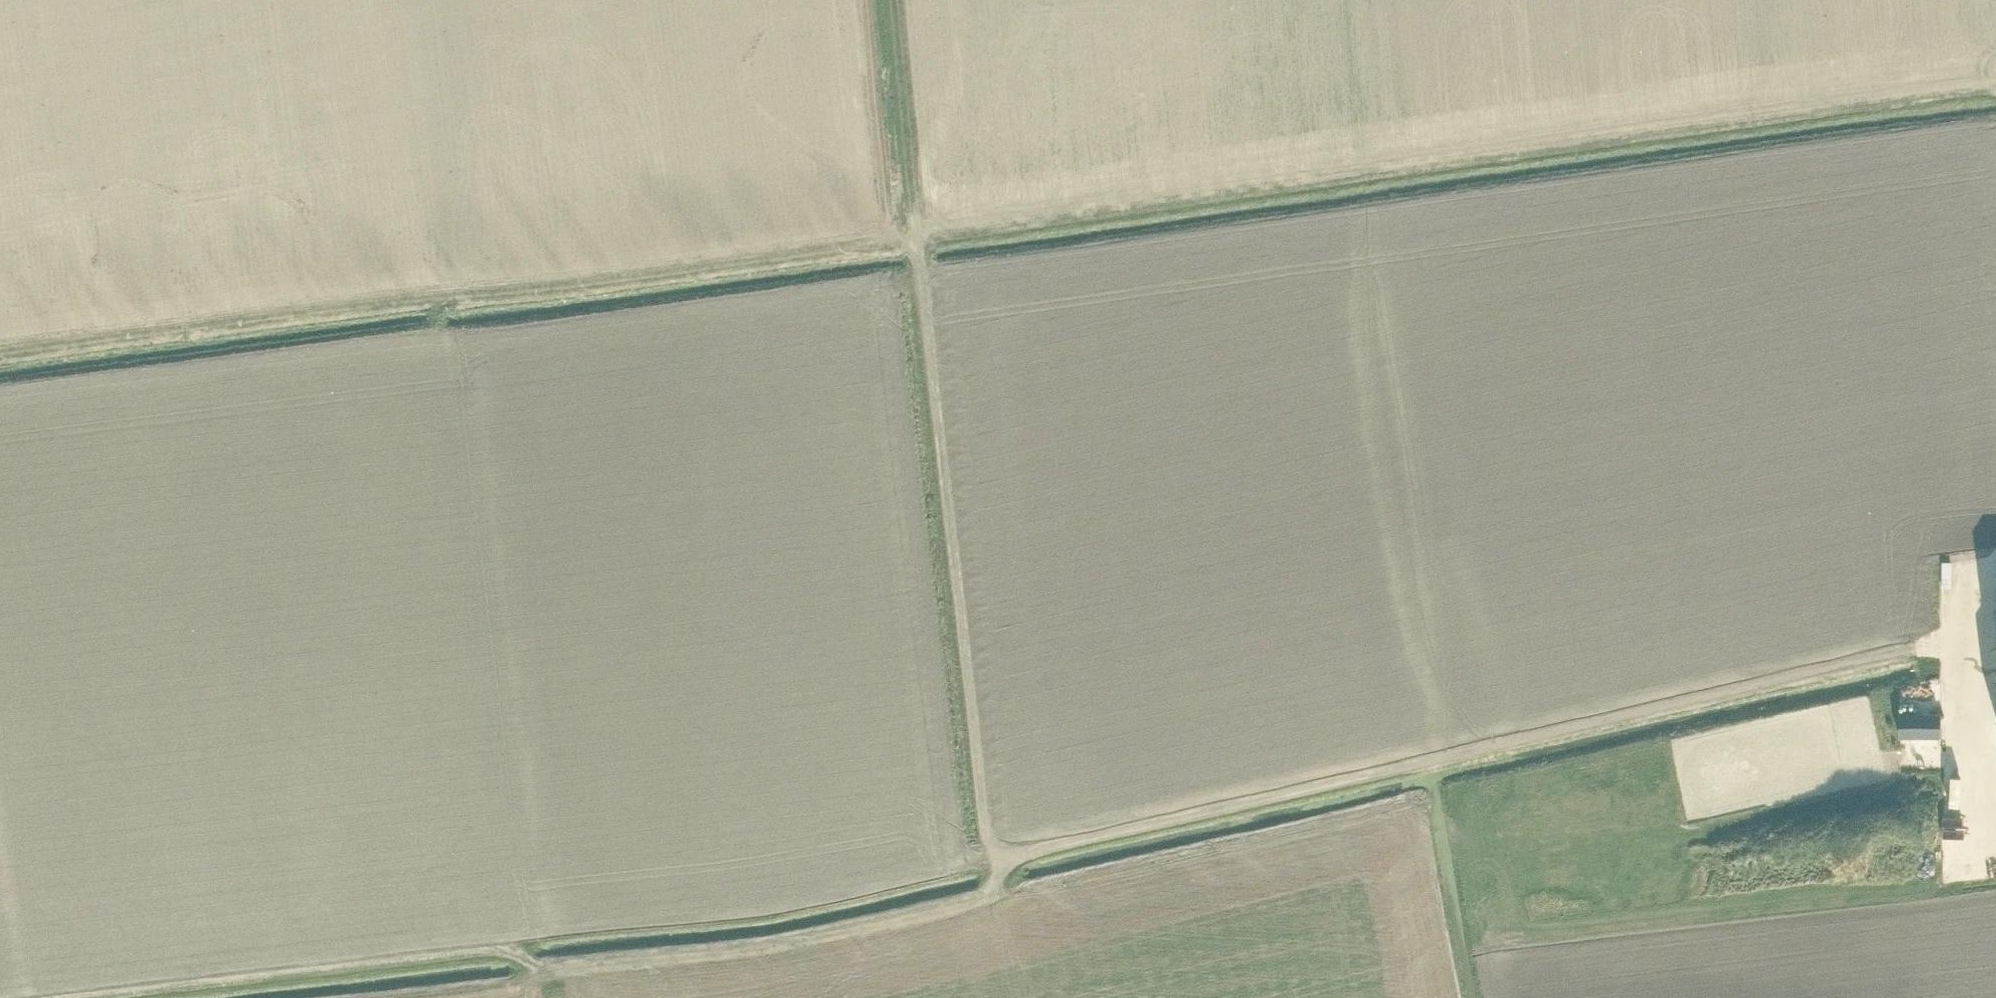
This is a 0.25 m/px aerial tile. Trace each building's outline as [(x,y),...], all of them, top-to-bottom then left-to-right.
[(1940,713),(1899,713),(1899,736),(1939,736),(1940,713)]
